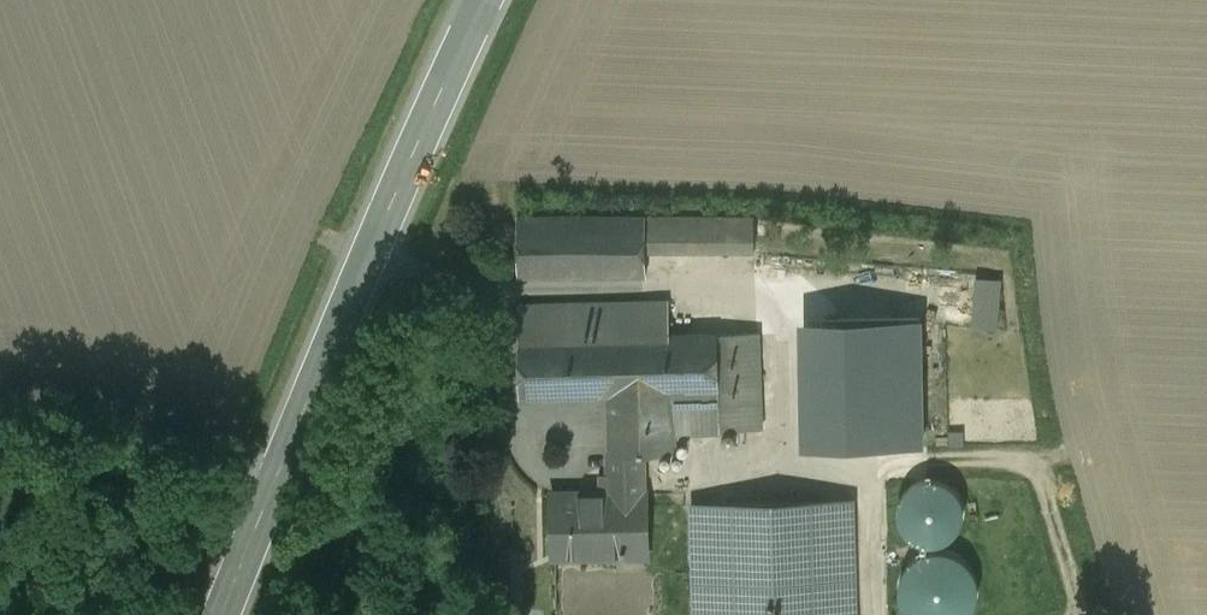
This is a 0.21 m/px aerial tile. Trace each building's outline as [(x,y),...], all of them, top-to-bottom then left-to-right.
[(519,218),(519,275),(646,276),(646,251),(755,251),(755,218),(519,218)] [(1008,327),(1009,277),(983,277),(982,326),(1008,327)] [(519,310),(521,395),(608,394),(674,393),(719,392),(719,418),(761,417),(759,332),(659,334),(658,308),(519,310)] [(852,316),(808,317),(812,449),(856,447),(852,316)] [(674,393),(608,394),(612,493),(646,492),(645,453),(676,452),(674,393)] [(911,540),(923,545),(937,545),(949,540),(958,530),(963,518),(963,504),(957,492),(946,484),(935,480),(922,481),(911,486),(903,494),(898,506),(898,519),(903,530),(911,540)] [(612,493),(551,494),(552,557),(647,556),(646,492),(612,493)] [(694,505),(696,614),(855,614),(852,501),(694,505)] [(907,614),(970,614),(976,604),(978,589),(974,574),(965,562),(952,554),(937,551),(922,555),(911,562),(903,572),(899,585),(899,598),(903,611),(907,614)]
